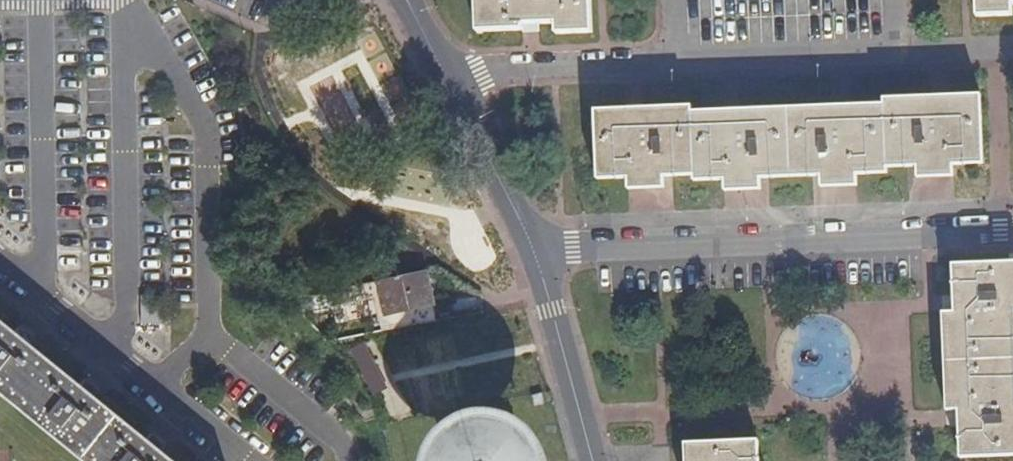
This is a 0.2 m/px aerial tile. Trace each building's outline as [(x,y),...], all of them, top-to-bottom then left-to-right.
[(481,33),(522,32),(526,32),(526,25),(539,24),(559,24),(560,34),(595,33),(593,0),(479,0),(481,33)] [(979,17),(1012,16),(1012,0),(979,0),(979,17)] [(953,165),(983,165),(981,96),(884,100),(884,106),(692,114),(692,107),(595,112),(598,179),(628,178),(628,190),(646,189),(664,189),(664,177),(694,176),(695,181),(725,180),(726,192),(745,191),(761,191),(761,179),(822,177),(822,188),(837,187),(857,186),(856,174),(887,173),(887,167),(918,166),(918,178),(937,177),(954,177),(953,165)] [(347,112),(333,117),(344,154),(359,150),(347,112)] [(953,265),(954,295),(954,312),(943,312),(947,410),(958,410),(959,428),(960,457),(1012,455),(1012,262),(953,265)] [(379,332),(404,327),(401,312),(431,306),(425,272),(339,290),(341,304),(380,297),(384,314),(376,315),(379,332)] [(143,295),(142,322),(160,323),(161,295),(143,295)] [(157,449),(87,392),(21,339),(0,322),(0,392),(85,460),(171,460),(157,449)] [(385,338),(372,341),(375,364),(389,362),(385,338)] [(389,362),(375,364),(377,379),(391,377),(389,362)] [(536,448),(529,435),(518,425),(509,418),(498,413),(486,411),(474,411),(463,412),(451,416),(441,422),(432,430),(425,440),(419,450),(416,460),(541,460),(536,448)] [(759,440),(684,442),(685,460),(759,460),(759,440)]
